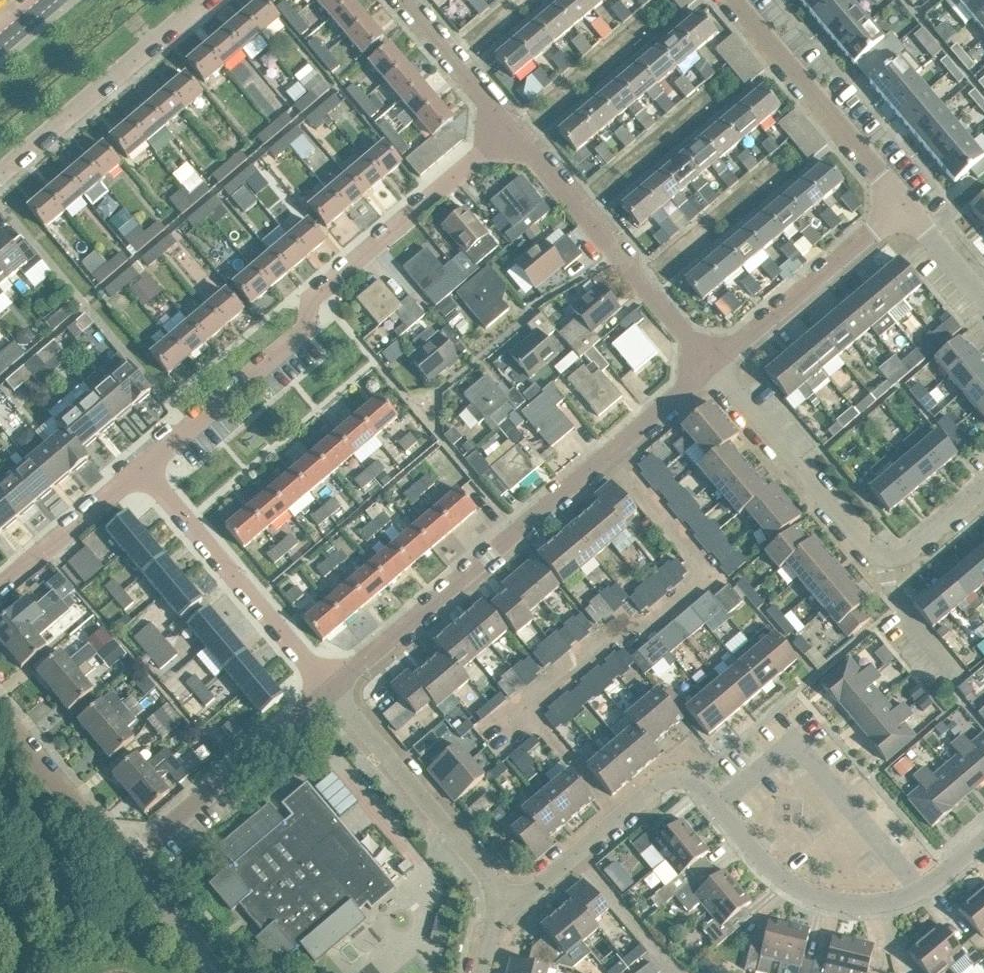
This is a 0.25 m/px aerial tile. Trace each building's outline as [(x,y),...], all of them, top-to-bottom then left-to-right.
[(264,32),(279,19),(263,0),(260,0),(244,14),(261,34),(264,32)] [(351,1),(351,0),(316,0),(331,18),(351,1)] [(467,3),(468,1),(480,16),(489,8),(482,0),(465,0),(467,3)] [(593,11),(584,0),(563,0),(556,7),(573,27),(593,11)] [(606,0),(584,0),(593,11),(606,0)] [(696,0),(677,0),(674,3),(682,12),(696,0)] [(812,14),(829,0),(799,0),(812,14)] [(826,31),(855,6),(849,0),(829,0),(812,14),(826,31)] [(960,4),(973,20),(983,11),(983,0),(943,0),(952,10),(960,4)] [(289,21),(297,15),(285,1),(277,7),(289,21)] [(347,37),(367,19),(351,1),(331,18),(347,37)] [(623,24),(632,16),(620,2),(611,9),(623,24)] [(855,6),(826,31),(840,47),(869,23),(855,6)] [(553,44),(573,27),(556,7),(536,23),(553,44)] [(927,11),(915,21),(933,44),(945,34),(927,11)] [(973,20),(983,33),(983,11),(973,20)] [(241,51),(261,34),(244,14),(224,30),(241,51)] [(696,51),(701,47),(716,34),(699,14),(679,31),(696,51)] [(301,35),(308,29),(297,15),(289,21),(301,35)] [(362,56),(368,51),(383,38),(367,19),(347,37),(362,56)] [(603,40),(612,33),(600,19),(591,26),(603,40)] [(533,61),(553,44),(536,23),(516,40),(533,61)] [(876,59),(877,61),(898,42),(890,33),(883,39),(869,23),(840,47),(854,64),(869,52),(876,59)] [(223,66),(241,51),(224,30),(206,46),(223,66)] [(676,68),(696,51),(679,31),(659,47),(676,68)] [(583,57),(592,49),(580,35),(571,43),(583,57)] [(741,44),(733,35),(715,50),(723,59),(741,44)] [(320,59),(328,53),(316,38),(308,44),(320,59)] [(513,78),(533,61),(516,40),(495,57),(513,78)] [(900,44),(898,42),(877,61),(885,70),(870,83),(884,100),(913,75),(921,69),(907,52),(900,44)] [(723,59),(727,64),(730,68),(749,53),(741,44),(723,59)] [(959,61),(965,55),(956,44),(950,50),(959,61)] [(204,82),(223,66),(206,46),(187,62),(200,77),(204,82)] [(384,82),(405,64),(390,46),(368,64),(384,82)] [(656,85),(676,68),(659,47),(639,64),(656,85)] [(563,74),(572,66),(560,52),(551,59),(563,74)] [(332,73),(340,67),(328,53),(320,59),(332,73)] [(756,62),(749,53),(730,68),(738,78),(756,62)] [(965,55),(959,61),(968,72),(975,66),(965,55)] [(949,73),(956,68),(946,57),(940,62),(949,73)] [(706,81),(715,74),(703,60),(694,67),(706,81)] [(746,87),(764,71),(756,62),(738,78),(746,87)] [(384,82),(400,101),(421,83),(405,64),(384,82)] [(663,93),(656,85),(639,64),(619,81),(636,101),(646,93),(653,102),(655,101),(666,115),(675,107),(663,93)] [(817,89),(824,83),(812,67),(805,73),(817,89)] [(958,84),(965,78),(956,68),(949,73),(958,84)] [(543,90),(552,83),(540,69),(531,76),(543,90)] [(316,101),(329,90),(314,71),(299,83),(308,94),(310,93),(316,101)] [(184,111),(202,95),(198,90),(185,74),(166,90),(184,111)] [(884,100),(898,116),(927,92),(913,75),(884,100)] [(686,98),(695,91),(683,76),(674,84),(686,98)] [(655,124),(636,101),(619,81),(599,98),(616,118),(628,109),(646,131),(655,124)] [(358,104),(366,98),(354,83),(346,90),(358,104)] [(406,128),(416,120),(437,101),(421,83),(400,101),(407,110),(397,118),(406,128)] [(742,105),(760,126),(780,109),(762,88),(742,105)] [(165,126),(184,111),(166,90),(148,106),(165,126)] [(974,90),(968,95),(977,106),(983,101),(974,90)] [(898,116),(912,133),(941,108),(927,92),(898,116)] [(301,114),(316,101),(310,93),(308,94),(294,106),(301,114)] [(327,116),(341,104),(334,96),(320,108),(327,116)] [(370,119),(378,112),(366,98),(358,104),(370,119)] [(596,135),(616,118),(599,98),(579,115),(596,135)] [(440,131),(448,124),(453,120),(437,101),(416,120),(432,139),(440,131)] [(722,122),(739,143),(760,126),(742,105),(722,122)] [(146,142),(165,126),(148,106),(129,122),(146,142)] [(333,124),(326,116),(327,116),(320,108),(306,120),(313,128),(314,127),(317,130),(325,124),(328,128),(333,124)] [(955,125),(941,108),(912,133),(926,149),(955,125)] [(804,118),(796,109),(778,124),(786,134),(804,118)] [(279,133),(292,121),(286,113),(272,125),(279,133)] [(576,152),(591,139),(596,135),(579,115),(559,132),(576,152)] [(793,143),(812,127),(804,118),(786,134),(793,143)] [(390,142),(398,135),(386,120),(378,127),(390,142)] [(127,158),(146,142),(129,122),(110,138),(127,158)] [(702,139),(720,159),(739,143),(722,122),(702,139)] [(440,131),(454,148),(463,141),(448,124),(440,131)] [(264,145),(279,133),(272,125),(258,138),(264,145)] [(926,149),(940,166),(969,141),(955,125),(926,149)] [(627,148),(635,141),(623,126),(615,134),(627,148)] [(297,127),(283,139),(290,147),(292,145),(297,152),(304,160),(314,152),(302,137),(304,135),(297,127)] [(819,136),(812,127),(793,143),(801,152),(819,136)] [(432,139),(446,155),(454,148),(440,131),(432,139)] [(401,156),(409,149),(398,135),(390,142),(401,156)] [(809,161),(827,146),(819,136),(801,152),(809,161)] [(769,138),(760,145),(769,156),(778,148),(769,138)] [(275,159),(290,147),(283,139),(269,151),(275,159)] [(423,146),(437,163),(446,155),(432,139),(423,146)] [(702,139),(682,156),(699,176),(720,159),(702,139)] [(940,166),(955,183),(970,170),(979,180),(983,176),(983,157),(983,158),(969,141),(940,166)] [(606,165),(616,157),(604,143),(595,151),(606,165)] [(101,181),(120,164),(103,144),(84,160),(101,181)] [(382,180),(401,165),(401,164),(388,149),(383,144),(365,160),(382,180)] [(414,153),(428,170),(437,163),(423,146),(421,148),(414,153)] [(234,170),(247,159),(240,151),(228,162),(234,170)] [(749,173),(758,165),(746,151),(738,159),(749,173)] [(414,153),(406,161),(420,177),(428,170),(414,153)] [(203,176),(219,165),(212,155),(196,165),(203,176)] [(698,216),(718,199),(699,176),(682,156),(662,173),(680,194),(690,186),(697,194),(687,203),(698,216)] [(83,197),(101,181),(84,160),(65,176),(83,197)] [(364,196),(382,180),(365,160),(346,176),(364,196)] [(219,184),(234,170),(228,162),(212,176),(219,184)] [(805,180),(823,200),(843,183),(825,163),(805,180)] [(245,185),(259,173),(252,165),(238,177),(245,185)] [(738,182),(726,168),(718,175),(729,189),(738,182)] [(687,203),(680,194),(662,173),(642,189),(659,210),(671,200),(678,208),(667,218),(679,232),(690,223),(698,216),(687,203)] [(64,213),(83,197),(65,176),(47,192),(64,213)] [(345,212),(364,196),(346,176),(328,191),(345,212)] [(521,176),(490,202),(503,218),(512,228),(505,235),(512,244),(526,232),(538,222),(547,214),(551,211),(550,211),(521,176)] [(230,197),(245,185),(238,177),(224,189),(230,197)] [(803,217),(823,200),(805,180),(785,197),(803,217)] [(197,202),(210,191),(204,183),(190,194),(197,202)] [(189,195),(183,188),(169,200),(182,215),(197,202),(190,194),(189,195)] [(622,206),(639,227),(659,210),(642,189),(622,206)] [(326,228),(345,212),(328,191),(309,207),(314,212),(326,228)] [(46,229),(61,216),(64,213),(47,192),(28,208),(46,229)] [(853,213),(862,206),(850,192),(841,199),(853,213)] [(970,208),(983,225),(983,196),(970,208)] [(208,217),(222,205),(215,197),(201,209),(208,217)] [(785,197),(765,213),(783,234),(793,225),(813,247),(821,240),(802,217),(803,217),(785,197)] [(832,231),(841,223),(829,208),(820,215),(832,231)] [(194,228),(208,217),(201,209),(187,221),(194,228)] [(487,237),(477,225),(464,210),(442,228),(463,252),(451,263),(466,281),(467,281),(466,280),(501,251),(488,235),(487,237)] [(763,251),(783,234),(765,213),(745,230),(763,251)] [(670,239),(679,232),(667,218),(658,225),(670,239)] [(307,258),(325,242),(312,226),(307,221),(289,237),(307,258)] [(152,240),(165,229),(159,222),(146,233),(152,240)] [(139,226),(124,238),(137,253),(152,240),(146,233),(145,234),(139,226)] [(745,230),(725,247),(742,268),(763,251),(745,230)] [(0,232),(0,269),(8,279),(19,270),(25,276),(42,262),(25,241),(14,250),(0,232)] [(163,255),(177,243),(170,235),(156,247),(163,255)] [(288,273),(307,258),(289,237),(270,253),(288,273)] [(527,255),(516,265),(535,288),(563,264),(566,269),(580,257),(582,255),(566,237),(549,251),(543,243),(527,255)] [(793,246),(790,242),(781,250),(793,264),(802,257),(793,246)] [(148,267),(163,255),(156,247),(142,259),(148,267)] [(722,284),(742,268),(725,247),(705,264),(722,284)] [(447,273),(426,249),(403,268),(416,284),(417,284),(426,294),(436,307),(466,281),(451,263),(454,267),(447,273)] [(107,264),(96,251),(82,263),(100,284),(115,272),(108,264),(107,264)] [(115,272),(128,260),(121,252),(108,264),(115,272)] [(269,289),(288,273),(270,253),(252,268),(269,289)] [(770,259),(761,267),(773,281),(782,273),(770,259)] [(903,301),(905,300),(921,286),(898,260),(881,274),(903,301)] [(702,301),(722,284),(705,264),(685,281),(702,301)] [(125,287),(140,274),(133,267),(119,279),(125,287)] [(486,329),(509,309),(496,295),(506,287),(488,267),(456,294),(486,329)] [(251,305),(269,289),(252,268),(233,284),(238,290),(251,305)] [(8,279),(0,269),(0,286),(8,279)] [(895,326),(912,312),(903,301),(881,274),(865,288),(887,315),(895,326)] [(753,297),(762,290),(750,276),(741,283),(753,297)] [(112,298),(125,287),(119,279),(105,291),(112,298)] [(400,305),(380,280),(357,300),(379,326),(388,318),(393,324),(399,320),(403,325),(394,333),(399,338),(425,316),(409,297),(400,305)] [(584,354),(592,348),(600,341),(592,332),(617,310),(598,288),(572,310),(579,317),(559,334),(580,358),(584,354)] [(865,288),(848,302),(870,329),(879,339),(895,326),(887,315),(865,288)] [(224,327),(243,312),(225,291),(207,307),(224,327)] [(733,314),(742,307),(730,292),(721,300),(733,314)] [(542,302),(547,312),(561,306),(556,296),(542,302)] [(961,317),(973,307),(966,299),(954,309),(961,317)] [(723,319),(730,313),(720,300),(713,306),(723,319)] [(854,343),(870,329),(848,302),(831,316),(854,343)] [(52,331),(70,316),(62,306),(43,321),(52,331)] [(206,343),(224,327),(207,307),(188,323),(206,343)] [(634,372),(657,353),(635,327),(643,320),(636,311),(619,325),(626,333),(612,346),(622,357),(634,372)] [(84,332),(94,324),(85,314),(76,322),(84,332)] [(530,379),(557,356),(549,348),(543,341),(552,333),(551,332),(554,329),(541,314),(527,326),(535,335),(510,356),(523,371),(530,379)] [(837,357),(854,343),(831,316),(815,330),(837,357)] [(941,346),(961,329),(952,318),(932,334),(941,346)] [(187,359),(206,343),(188,323),(170,338),(187,359)] [(466,351),(451,333),(446,328),(436,336),(430,328),(412,342),(420,351),(412,358),(431,381),(466,351)] [(390,345),(381,335),(376,329),(363,340),(368,346),(371,344),(380,354),(390,345)] [(821,371),(837,357),(815,330),(798,345),(821,371)] [(920,354),(924,360),(941,346),(932,334),(930,332),(921,339),(928,347),(920,354)] [(168,375),(187,359),(170,338),(151,354),(168,375)] [(53,358),(62,350),(54,340),(45,348),(53,358)] [(966,349),(958,340),(934,360),(948,377),(977,353),(971,345),(966,349)] [(13,362),(23,354),(14,343),(4,351),(13,362)] [(811,393),(828,379),(821,371),(798,345),(782,359),(811,393)] [(44,366),(53,358),(45,348),(36,356),(44,366)] [(601,373),(609,367),(592,348),(584,354),(592,363),(585,368),(584,366),(568,380),(599,417),(622,397),(601,373)] [(916,350),(900,364),(904,368),(908,374),(916,367),(924,360),(920,354),(916,350)] [(983,375),(983,370),(978,364),(983,360),(977,353),(948,377),(962,393),(983,375)] [(150,391),(127,363),(119,354),(101,370),(132,406),(132,407),(137,402),(139,404),(150,395),(148,393),(150,391)] [(0,357),(0,375),(12,365),(3,355),(0,357)] [(811,393),(782,359),(765,372),(788,399),(797,391),(805,401),(813,395),(811,393)] [(23,384),(32,376),(24,366),(15,374),(23,384)] [(900,381),(908,374),(903,368),(895,375),(900,381)] [(130,407),(132,406),(101,370),(83,384),(114,421),(119,416),(121,418),(132,409),(130,407)] [(14,392),(23,384),(15,374),(5,382),(14,392)] [(962,393),(976,410),(983,404),(983,375),(962,393)] [(497,388),(487,376),(464,395),(471,404),(465,410),(477,425),(484,419),(486,422),(484,423),(493,433),(498,428),(497,426),(515,411),(516,411),(526,402),(514,389),(509,393),(502,384),(497,388)] [(875,402),(884,394),(892,387),(888,382),(871,396),(875,402)] [(918,402),(927,394),(918,383),(909,391),(918,402)] [(103,433),(114,424),(113,422),(114,421),(83,384),(66,399),(97,435),(102,431),(103,433)] [(551,448),(574,429),(556,407),(564,400),(551,384),(541,392),(543,395),(521,414),(528,423),(538,433),(551,448)] [(928,413),(928,412),(937,405),(927,394),(918,402),(928,413)] [(867,409),(875,402),(871,396),(862,403),(867,409)] [(375,437),(382,431),(397,418),(379,397),(357,416),(375,437)] [(97,435),(66,399),(48,414),(63,431),(80,450),(85,446),(86,448),(97,438),(95,437),(97,435)] [(696,445),(724,421),(710,404),(681,428),(696,445)] [(842,430),(852,422),(859,416),(854,411),(838,425),(842,430)] [(518,431),(525,425),(516,414),(509,420),(518,431)] [(353,456),(375,437),(357,416),(335,434),(353,456)] [(946,435),(956,427),(946,416),(937,424),(946,435)] [(709,462),(729,445),(738,438),(724,421),(696,445),(708,459),(709,462)] [(544,463),(516,429),(509,422),(501,429),(507,436),(507,437),(510,440),(485,462),(476,452),(465,461),(480,478),(490,470),(510,492),(544,463)] [(834,437),(842,430),(838,425),(830,431),(834,437)] [(955,446),(956,446),(965,438),(956,427),(946,435),(955,446)] [(448,435),(464,457),(474,450),(457,428),(448,435)] [(916,443),(923,436),(917,429),(909,436),(916,443)] [(80,450),(63,431),(46,446),(70,474),(75,469),(76,471),(87,462),(86,460),(88,458),(80,450)] [(412,460),(424,450),(410,433),(398,443),(412,460)] [(937,433),(920,447),(939,470),(956,456),(943,441),(937,433)] [(331,474),(353,456),(335,434),(313,453),(331,474)] [(671,435),(653,444),(665,470),(683,461),(671,435)] [(908,450),(916,443),(909,436),(902,443),(908,450)] [(892,464),(908,451),(899,440),(883,453),(892,464)] [(712,485),(742,460),(729,445),(709,462),(708,459),(697,468),(712,485)] [(70,474),(46,446),(29,460),(52,488),(57,484),(58,485),(69,476),(68,474),(69,473),(69,474),(70,474)] [(920,447),(903,461),(923,484),(939,470),(920,447)] [(309,493),(331,474),(313,453),(291,472),(309,493)] [(652,483),(665,472),(650,456),(638,466),(652,483)] [(886,458),(877,465),(882,471),(891,464),(886,458)] [(41,500),(52,491),(50,489),(52,488),(29,460),(11,475),(35,502),(39,498),(41,500)] [(725,500),(754,475),(742,460),(712,485),(725,500)] [(374,480),(386,470),(378,461),(366,471),(374,480)] [(891,464),(882,471),(887,476),(906,498),(923,484),(903,461),(895,469),(891,464)] [(882,471),(877,465),(870,471),(875,477),(882,471)] [(362,490),(374,480),(366,471),(354,481),(362,490)] [(287,511),(309,493),(291,472),(270,490),(287,511)] [(664,496),(676,486),(672,481),(665,472),(652,483),(659,491),(664,496)] [(34,506),(33,504),(35,502),(11,475),(0,485),(0,497),(17,517),(22,513),(24,515),(34,506)] [(423,494),(435,484),(427,475),(416,485),(423,494)] [(738,516),(745,511),(744,510),(767,490),(754,475),(725,500),(738,516)] [(879,482),(870,490),(889,513),(906,498),(887,476),(879,482)] [(625,533),(626,532),(620,525),(636,511),(611,482),(594,497),(600,503),(625,533)] [(411,504),(423,494),(416,485),(404,495),(411,504)] [(758,526),(787,501),(773,485),(767,490),(744,510),(745,511),(758,526)] [(670,504),(683,494),(676,486),(664,496),(670,504)] [(266,530),(287,511),(270,490),(248,509),(266,530)] [(454,530),(476,512),(458,490),(436,509),(454,530)] [(5,528),(6,530),(17,520),(16,519),(17,517),(0,497),(0,532),(5,528)] [(330,517),(342,507),(334,498),(322,508),(330,517)] [(772,542),(800,517),(787,501),(758,526),(772,542)] [(609,546),(625,533),(600,503),(584,516),(609,546)] [(381,514),(373,504),(364,512),(372,522),(380,531),(391,521),(384,512),(381,514)] [(325,533),(335,525),(329,518),(330,517),(322,508),(311,518),(318,527),(319,526),(325,533)] [(244,549),(244,548),(266,530),(248,509),(226,527),(244,549)] [(432,549),(454,530),(436,509),(414,528),(432,549)] [(691,529),(704,518),(698,512),(686,522),(691,529)] [(125,552),(146,535),(127,513),(106,530),(125,552)] [(594,559),(609,546),(584,516),(569,529),(594,559)] [(697,535),(709,525),(704,518),(691,529),(697,535)] [(368,541),(380,531),(372,522),(360,532),(368,541)] [(96,539),(106,530),(102,525),(92,534),(96,539)] [(410,567),(432,549),(414,528),(393,546),(410,567)] [(779,569),(785,565),(784,564),(807,544),(794,528),(765,553),(779,569)] [(578,572),(594,559),(569,529),(553,542),(578,572)] [(144,575),(165,557),(146,535),(125,552),(144,575)] [(286,554),(298,544),(291,535),(279,545),(286,554)] [(799,580),(828,555),(813,538),(807,544),(784,564),(785,565),(799,580)] [(563,585),(578,572),(553,542),(538,556),(563,585)] [(718,559),(731,549),(725,542),(713,553),(718,559)] [(274,564),(286,554),(279,545),(267,555),(274,564)] [(388,586),(410,567),(393,546),(371,565),(388,586)] [(85,583),(104,568),(99,562),(86,547),(68,563),(81,578),(85,583)] [(336,568),(348,558),(340,549),(328,559),(336,568)] [(723,566),(736,556),(731,549),(718,559),(723,566)] [(963,563),(982,586),(983,585),(983,555),(979,549),(963,563)] [(812,595),(841,571),(828,555),(799,580),(812,595)] [(162,597),(183,579),(165,557),(144,575),(162,597)] [(324,578),(336,568),(328,559),(317,569),(324,578)] [(542,602),(543,601),(559,588),(534,559),(518,572),(542,602)] [(676,560),(670,566),(681,578),(687,573),(681,566),(676,560)] [(963,563),(946,577),(965,601),(974,594),(981,587),(982,586),(963,563)] [(367,605),(388,586),(371,565),(349,584),(367,605)] [(824,610),(853,585),(841,571),(812,595),(824,610)] [(532,623),(533,622),(527,615),(542,602),(518,572),(501,586),(507,593),(532,623)] [(26,598),(0,620),(0,642),(5,648),(23,633),(28,628),(67,596),(73,591),(59,574),(46,585),(52,592),(33,608),(26,598)] [(656,578),(654,579),(665,592),(671,586),(661,574),(656,578)] [(946,577),(929,591),(949,614),(957,607),(961,612),(962,611),(969,605),(965,601),(946,577)] [(115,599),(124,591),(114,579),(105,587),(115,599)] [(181,619),(187,614),(202,601),(183,579),(162,597),(181,619)] [(748,598),(754,592),(744,580),(737,585),(748,598)] [(345,623),(367,605),(349,584),(327,602),(345,623)] [(621,604),(627,598),(617,585),(610,591),(621,604)] [(726,616),(742,602),(728,585),(713,598),(723,609),(722,610),(726,616)] [(870,620),(860,608),(867,602),(853,585),(824,610),(818,615),(823,621),(829,616),(835,623),(848,638),(870,620)] [(292,605),(304,595),(296,587),(285,597),(292,605)] [(124,611),(134,603),(124,591),(115,599),(124,611)] [(929,591),(913,605),(932,628),(948,616),(949,614),(929,591)] [(758,610),(764,604),(754,592),(748,598),(758,610)] [(517,636),(532,623),(507,593),(491,606),(504,621),(517,636)] [(705,624),(722,610),(723,609),(713,598),(709,593),(691,608),(705,624)] [(640,613),(647,607),(636,595),(629,600),(640,613)] [(5,648),(22,668),(45,648),(36,638),(68,611),(75,605),(67,596),(28,628),(23,633),(5,648)] [(978,598),(969,605),(975,612),(983,605),(978,598)] [(323,642),(345,623),(327,602),(305,621),(323,642)] [(490,646),(506,633),(507,632),(482,602),(465,617),(490,646)] [(969,605),(962,611),(968,618),(974,612),(975,612),(969,605)] [(778,624),(785,618),(775,606),(768,612),(778,624)] [(596,625),(602,619),(592,607),(585,612),(596,625)] [(687,639),(705,624),(691,608),(673,622),(687,639)] [(206,648),(227,630),(208,609),(193,621),(188,626),(206,648)] [(747,637),(763,624),(755,613),(738,626),(747,637)] [(586,634),(592,629),(581,616),(575,621),(586,634)] [(475,659),(490,646),(465,617),(450,630),(475,659)] [(788,636),(795,630),(785,618),(778,624),(788,636)] [(670,654),(687,639),(673,622),(656,637),(670,654)] [(147,654),(164,639),(151,623),(133,638),(147,654)] [(942,640),(949,633),(944,626),(936,633),(942,640)] [(779,676),(796,661),(783,646),(767,627),(750,642),(756,650),(779,676)] [(569,648),(576,642),(565,629),(558,634),(569,648)] [(225,670),(246,652),(227,630),(206,648),(225,670)] [(459,672),(460,671),(475,659),(450,630),(434,643),(443,653),(459,672)] [(887,637),(894,648),(905,640),(897,630),(887,637)] [(651,669),(670,654),(656,637),(637,652),(651,669)] [(804,655),(811,650),(801,638),(794,643),(804,655)] [(160,670),(177,655),(164,639),(147,654),(160,670)] [(975,648),(983,658),(983,640),(975,648)] [(115,642),(103,652),(113,664),(125,654),(115,642)] [(732,657),(761,691),(779,676),(756,650),(750,642),(740,650),(732,657)] [(36,673),(52,692),(70,677),(87,663),(97,655),(89,645),(68,662),(60,652),(36,673)] [(870,658),(879,672),(896,662),(887,648),(870,658)] [(544,669),(551,663),(540,650),(533,656),(544,669)] [(628,669),(634,664),(623,651),(617,656),(628,669)] [(243,692),(264,674),(246,652),(225,670),(243,692)] [(459,672),(443,653),(428,666),(452,695),(469,681),(460,671),(459,672)] [(744,706),(761,691),(732,657),(724,664),(731,671),(721,679),(744,706)] [(534,678),(540,672),(529,660),(523,665),(534,678)] [(861,674),(850,660),(821,685),(837,704),(875,672),(870,666),(861,674)] [(52,692),(69,711),(93,691),(83,680),(93,671),(87,663),(70,677),(52,692)] [(612,683),(618,678),(607,665),(601,670),(612,683)] [(436,709),(438,707),(452,695),(428,666),(413,678),(433,701),(431,703),(436,709)] [(726,721),(744,706),(721,679),(715,671),(705,679),(697,686),(726,721)] [(416,716),(431,703),(433,701),(413,678),(408,672),(391,686),(402,699),(383,716),(390,726),(406,715),(411,711),(416,716)] [(855,722),(882,699),(871,686),(881,678),(875,672),(837,704),(838,705),(840,704),(855,722)] [(262,714),(283,697),(264,674),(243,692),(262,714)] [(196,695),(205,687),(195,675),(186,683),(196,695)] [(146,694),(155,687),(149,680),(140,688),(146,694)] [(509,699),(515,694),(504,681),(498,686),(509,699)] [(583,686),(576,691),(587,704),(594,699),(583,686)] [(708,736),(726,721),(697,686),(680,701),(696,721),(708,736)] [(914,702),(924,694),(917,686),(907,694),(914,702)] [(206,707),(215,699),(205,687),(196,695),(206,707)] [(682,720),(657,690),(647,699),(642,692),(636,697),(667,733),(682,720)] [(576,691),(570,696),(581,710),(587,704),(576,691)] [(94,741),(138,703),(132,695),(122,704),(114,695),(109,694),(101,701),(77,721),(94,741)] [(494,712),(506,701),(500,695),(488,705),(494,712)] [(667,733),(636,697),(629,703),(635,710),(625,718),(634,728),(635,727),(651,746),(667,733)] [(893,712),(882,699),(855,722),(870,740),(869,742),(870,743),(908,711),(902,704),(893,712)] [(146,708),(140,702),(139,703),(138,703),(94,741),(110,760),(125,747),(133,739),(126,730),(136,721),(134,718),(146,708)] [(155,730),(175,713),(167,704),(147,721),(155,730)] [(481,722),(494,712),(488,705),(476,715),(481,722)] [(886,762),(915,737),(903,724),(912,716),(908,711),(870,743),(886,762)] [(556,731),(562,725),(551,712),(544,718),(556,731)] [(163,739),(183,722),(175,713),(155,730),(163,739)] [(233,739),(241,732),(242,731),(232,719),(223,727),(233,739)] [(461,740),(473,730),(474,729),(468,722),(455,732),(461,740)] [(644,769),(660,756),(651,746),(635,727),(634,728),(619,740),(644,769)] [(421,758),(436,745),(441,741),(433,731),(428,735),(412,748),(421,758)] [(933,732),(924,739),(932,748),(941,741),(933,732)] [(971,745),(963,736),(957,741),(983,772),(983,734),(971,745)] [(528,755),(540,744),(534,737),(522,748),(528,755)] [(628,783),(644,769),(619,740),(603,754),(628,783)] [(957,741),(951,746),(960,756),(947,767),(969,794),(983,781),(983,772),(957,741)] [(540,765),(552,756),(543,744),(532,753),(540,765)] [(441,787),(470,762),(456,746),(427,771),(441,787)] [(515,765),(528,755),(522,748),(509,759),(515,765)] [(153,772),(172,756),(166,749),(146,766),(136,754),(112,775),(128,793),(153,772)] [(612,797),(628,783),(603,754),(587,767),(612,797)] [(188,776),(176,761),(172,757),(173,757),(172,756),(153,772),(128,793),(145,813),(169,793),(159,781),(169,773),(179,785),(188,776)] [(901,779),(914,768),(905,758),(893,768),(901,779)] [(455,803),(458,801),(484,778),(470,762),(441,787),(455,803)] [(496,783),(509,772),(502,765),(489,775),(496,783)] [(969,794),(947,767),(934,778),(925,768),(919,774),(951,812),(952,811),(951,809),(969,794)] [(578,814),(594,801),(594,800),(569,772),(554,785),(578,814)] [(333,773),(314,788),(340,818),(358,803),(333,773)] [(932,828),(951,812),(919,774),(913,778),(921,787),(907,799),(932,828)] [(396,888),(307,783),(306,784),(307,785),(284,805),(282,804),(281,804),(292,816),(283,823),(268,805),(267,806),(268,808),(221,848),(220,847),(218,848),(233,865),(210,885),(211,886),(212,885),(232,908),(230,909),(231,911),(239,905),(263,934),(256,940),(257,941),(259,940),(278,963),(277,964),(278,965),(301,946),(316,963),(317,962),(316,961),(364,920),(365,922),(366,921),(358,912),(366,905),(371,910),(372,909),(371,908),(394,888),(395,889),(396,888)] [(563,827),(578,814),(554,785),(539,798),(563,827)] [(474,822),(490,810),(495,806),(487,796),(482,799),(466,811),(474,822)] [(548,840),(563,827),(539,798),(524,811),(548,840)] [(553,846),(548,840),(524,811),(521,814),(526,819),(511,832),(516,838),(497,854),(506,864),(525,848),(536,860),(553,846)] [(665,861),(695,836),(682,820),(658,839),(650,830),(632,846),(641,856),(652,846),(665,861)] [(674,896),(692,881),(685,872),(709,852),(695,836),(665,861),(653,872),(666,886),(649,900),(657,910),(674,896)] [(614,863),(603,872),(622,893),(632,884),(614,863)] [(707,912),(737,886),(724,870),(700,890),(692,881),(674,896),(683,907),(688,913),(700,902),(707,912)] [(596,931),(598,929),(593,923),(608,910),(583,881),(566,895),(572,902),(596,931)] [(717,947),(735,931),(727,922),(751,903),(737,886),(707,912),(714,920),(702,930),(717,947)] [(974,896),(983,908),(983,887),(974,896)] [(983,960),(983,939),(983,908),(974,896),(958,910),(978,934),(969,941),(983,960)] [(581,944),(596,931),(572,902),(556,915),(581,944)] [(436,915),(432,932),(450,936),(454,920),(436,915)] [(557,966),(558,965),(566,957),(581,944),(556,915),(541,928),(547,935),(538,943),(557,966)] [(789,925),(769,920),(762,950),(750,947),(744,970),(757,972),(768,972),(771,961),(780,963),(789,925)] [(814,962),(803,959),(810,929),(789,925),(780,963),(799,967),(798,972),(812,972),(814,962)] [(939,925),(923,939),(949,969),(948,969),(951,972),(965,972),(973,966),(974,968),(983,960),(969,941),(959,949),(939,925)] [(448,945),(450,936),(432,932),(430,940),(448,945)] [(853,940),(833,935),(826,965),(814,962),(812,972),(846,972),(853,940)] [(948,969),(949,969),(923,939),(907,952),(925,972),(944,972),(948,969)] [(874,945),(853,940),(846,972),(867,972),(874,945)] [(558,971),(556,971),(557,966),(538,943),(532,948),(528,964),(511,960),(508,972),(558,972),(558,971)] [(634,963),(647,952),(641,945),(628,956),(634,963)] [(608,972),(622,972),(625,970),(619,963),(608,972)]
